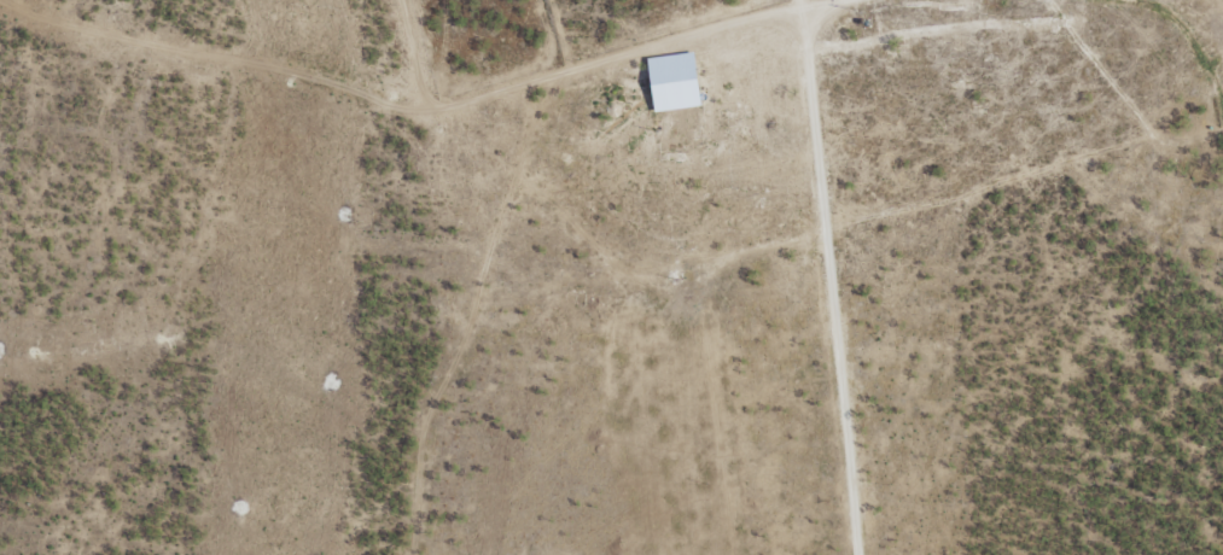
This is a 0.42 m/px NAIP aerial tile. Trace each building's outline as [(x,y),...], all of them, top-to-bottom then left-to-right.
[(701,106),(693,52),(646,59),(654,113),(701,106)]
